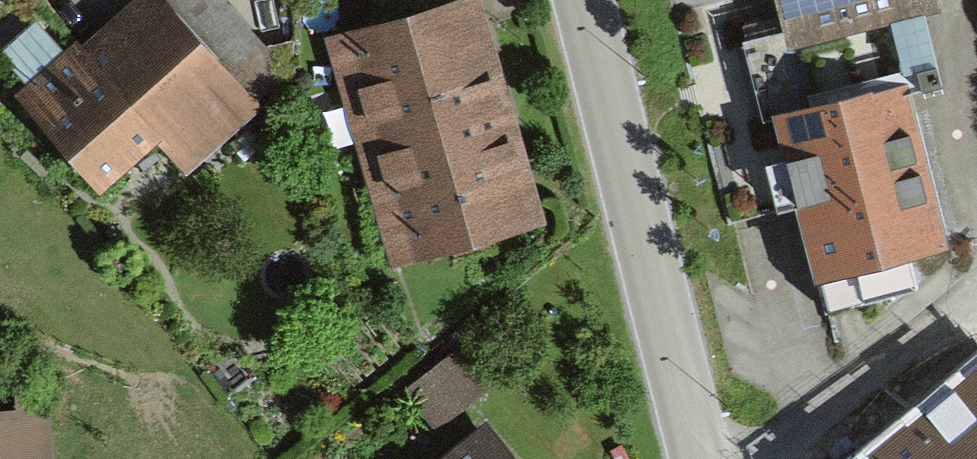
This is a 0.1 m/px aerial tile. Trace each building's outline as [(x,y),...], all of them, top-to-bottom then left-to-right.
[(220,0),(138,0),(19,107),(101,198),(157,147),(186,178),(260,112),(256,107),(289,76),(220,0)] [(478,0),(467,0),(323,41),(391,275),(545,231),(512,118),(478,0)] [(936,0),(771,0),(781,40),(739,51),(760,131),(776,127),(905,92),(941,83),(927,30),(943,26),(936,0)] [(950,262),(905,92),(776,127),(790,181),(819,296),(950,262)] [(458,354),(404,395),(434,435),(488,394),(458,354)] [(47,380),(15,380),(16,402),(0,403),(0,458),(54,458),(47,380)] [(958,389),(919,422),(876,458),(976,458),(976,412),(958,389)] [(485,436),(456,458),(503,458),(485,436)]
